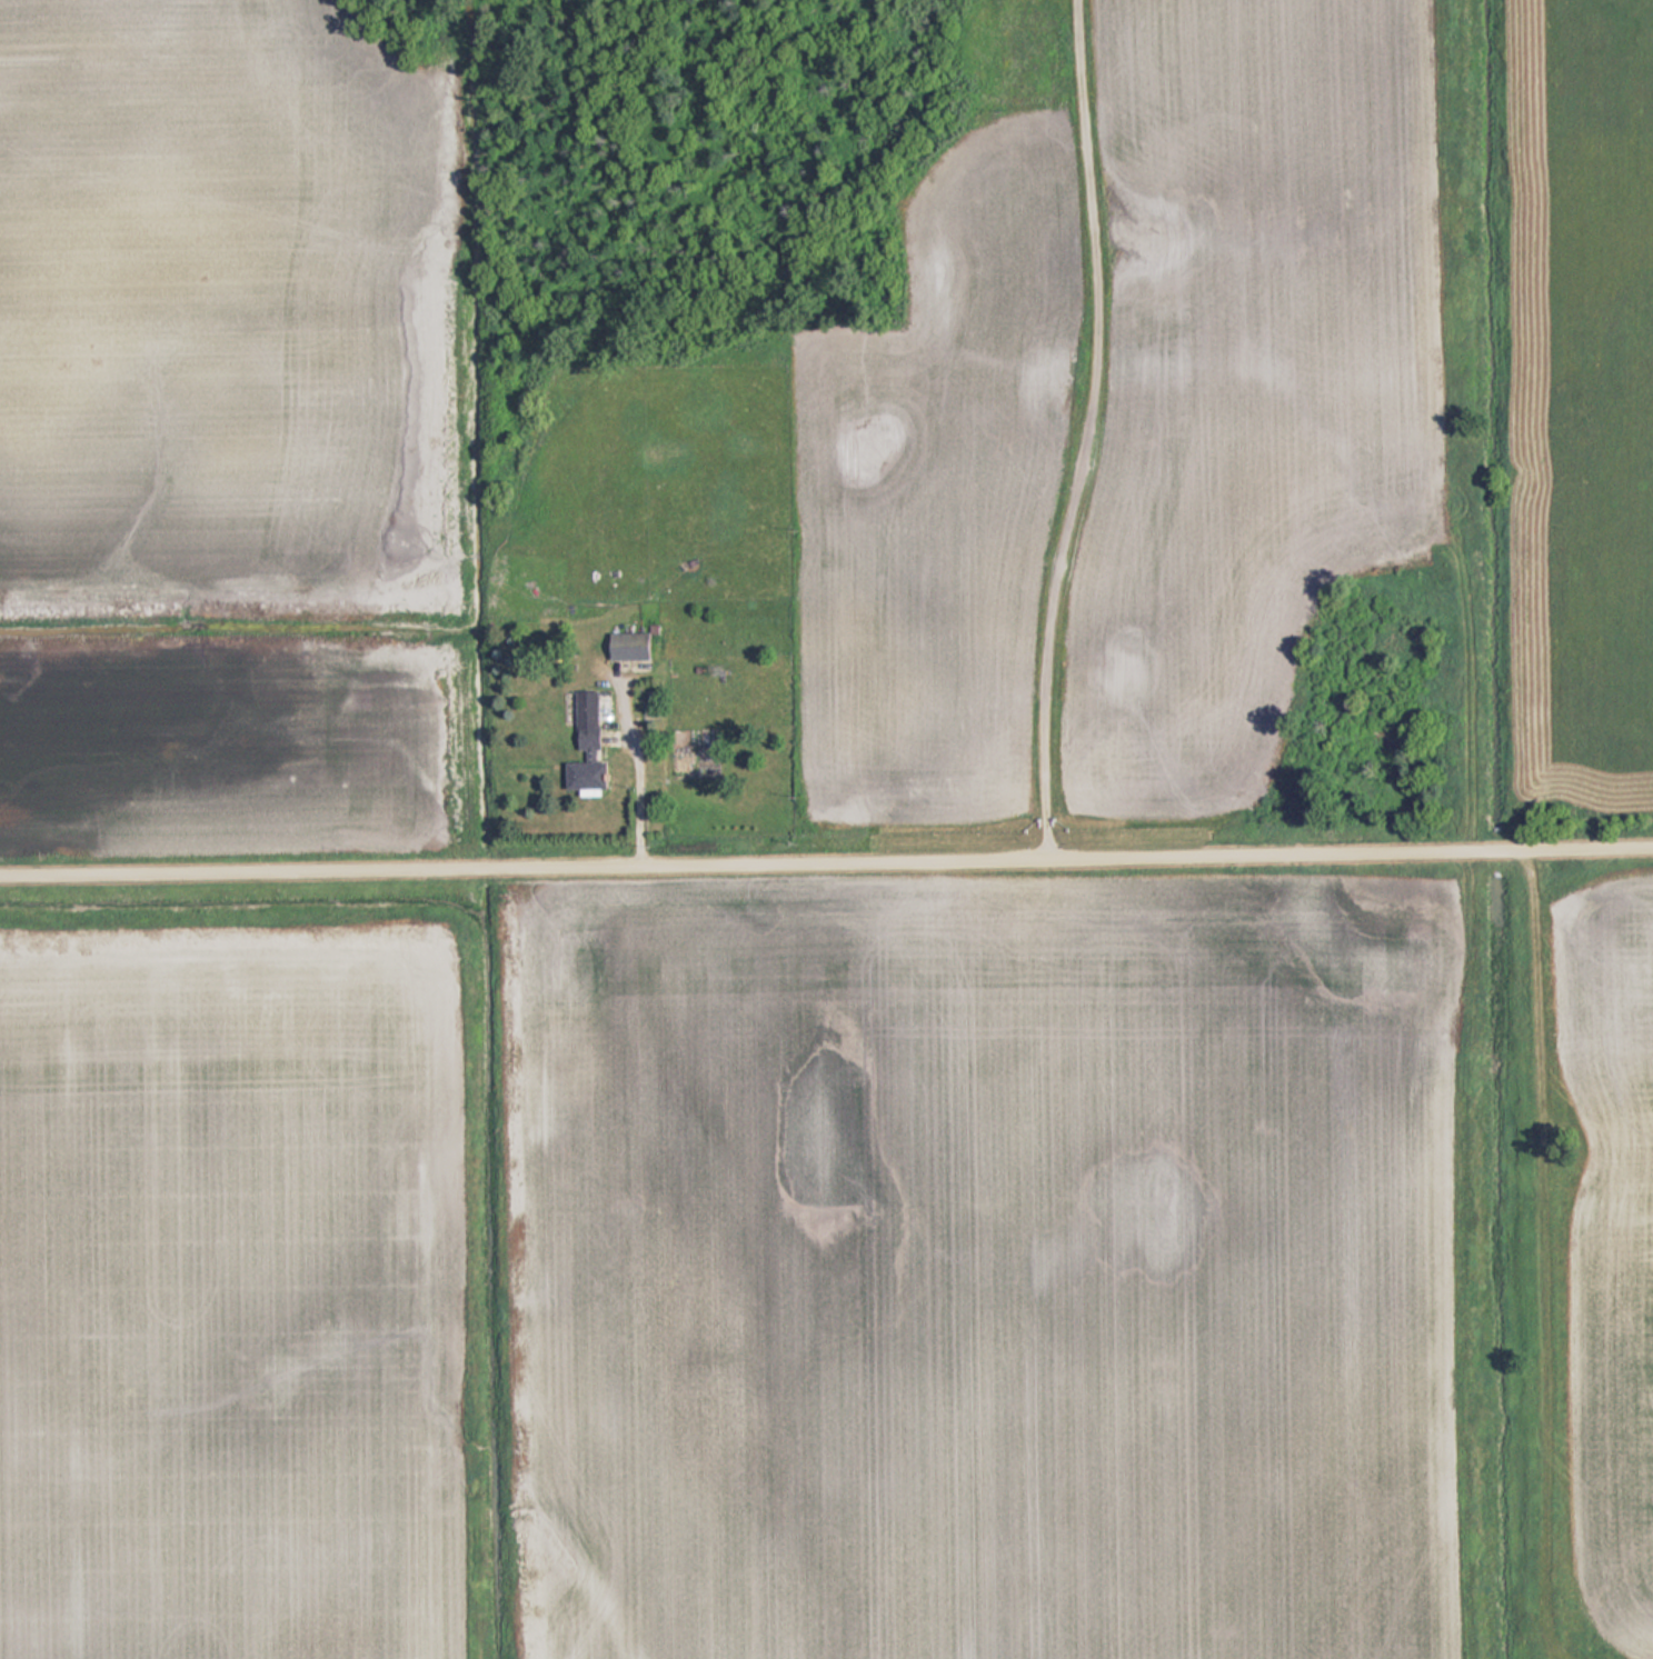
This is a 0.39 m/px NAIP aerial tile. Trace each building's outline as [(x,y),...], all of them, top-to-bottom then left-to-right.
[(657,659),(657,633),(615,633),(615,659),(657,659)] [(603,691),(581,691),(582,761),(572,761),(573,790),(613,789),(612,760),(604,760),(603,691)]
